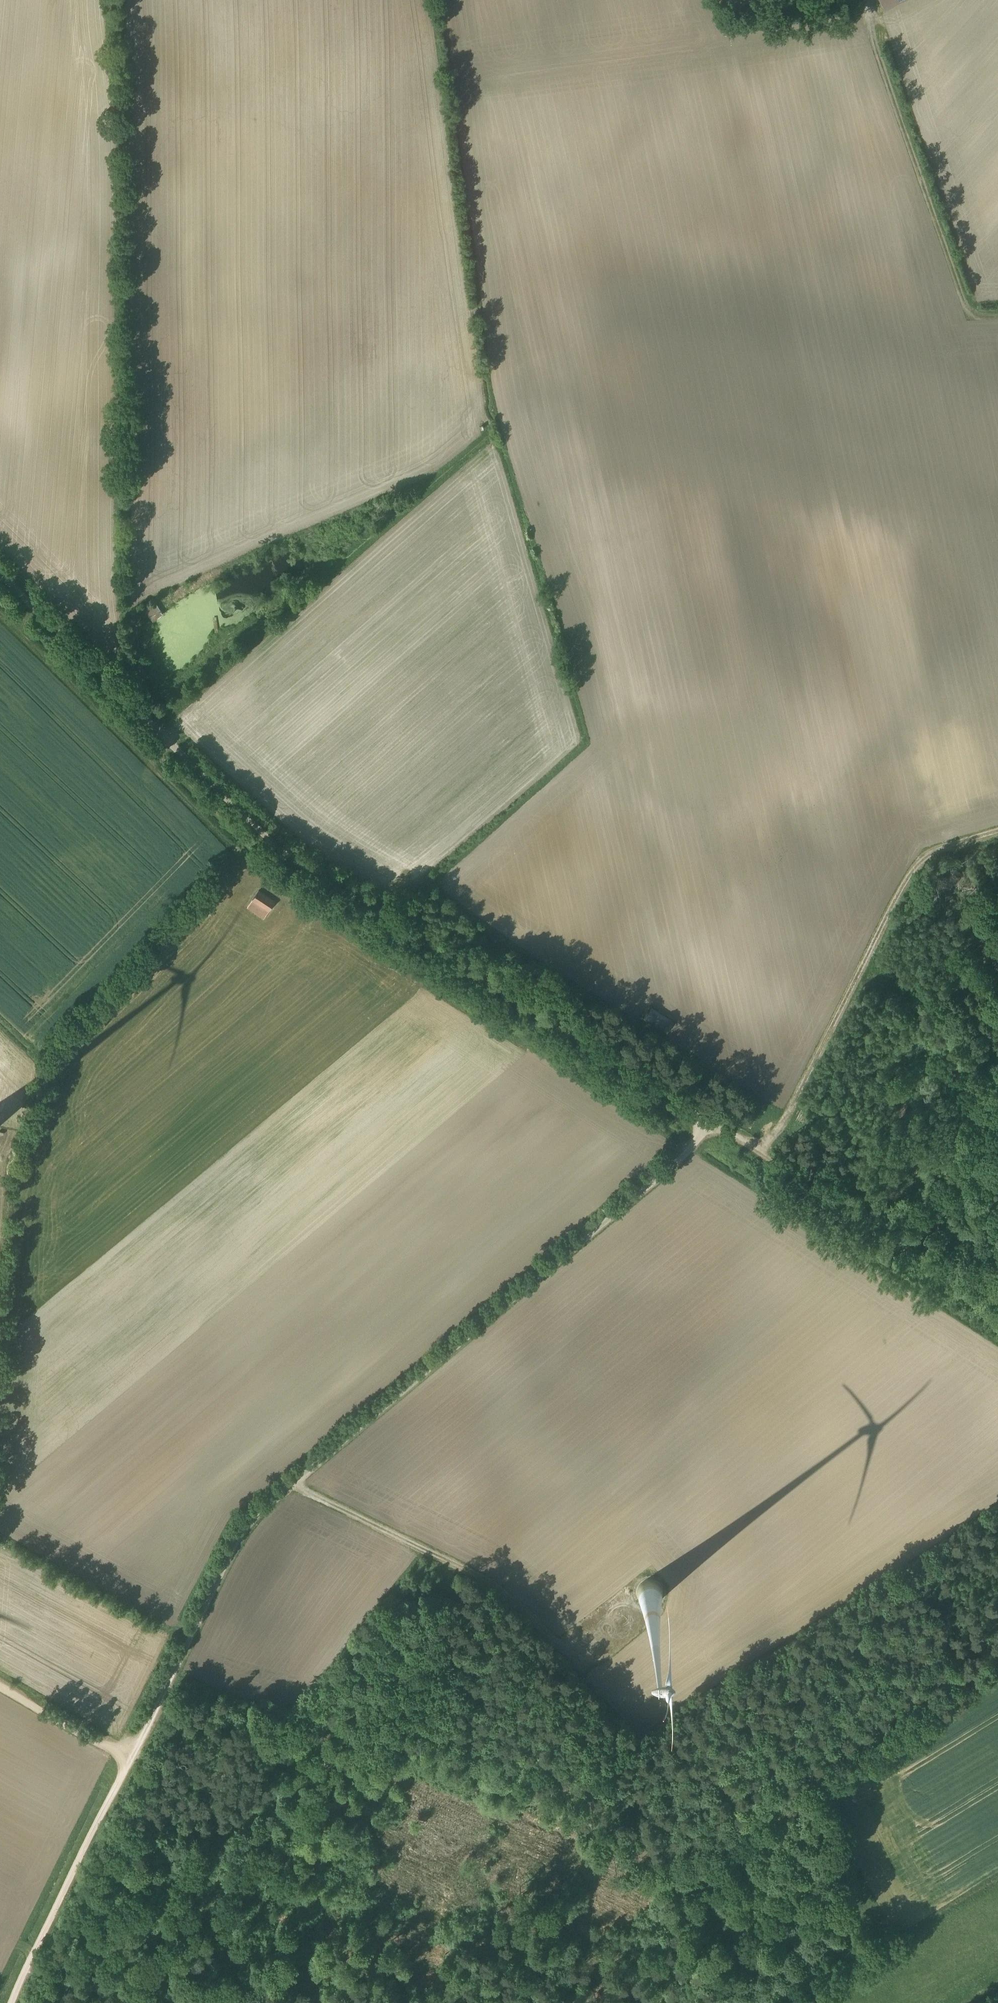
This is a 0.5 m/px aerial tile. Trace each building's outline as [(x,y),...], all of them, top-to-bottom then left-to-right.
[(881,10),(901,0),(876,0),(881,10)] [(246,907),(263,918),(275,900),(257,889),(246,907)]
